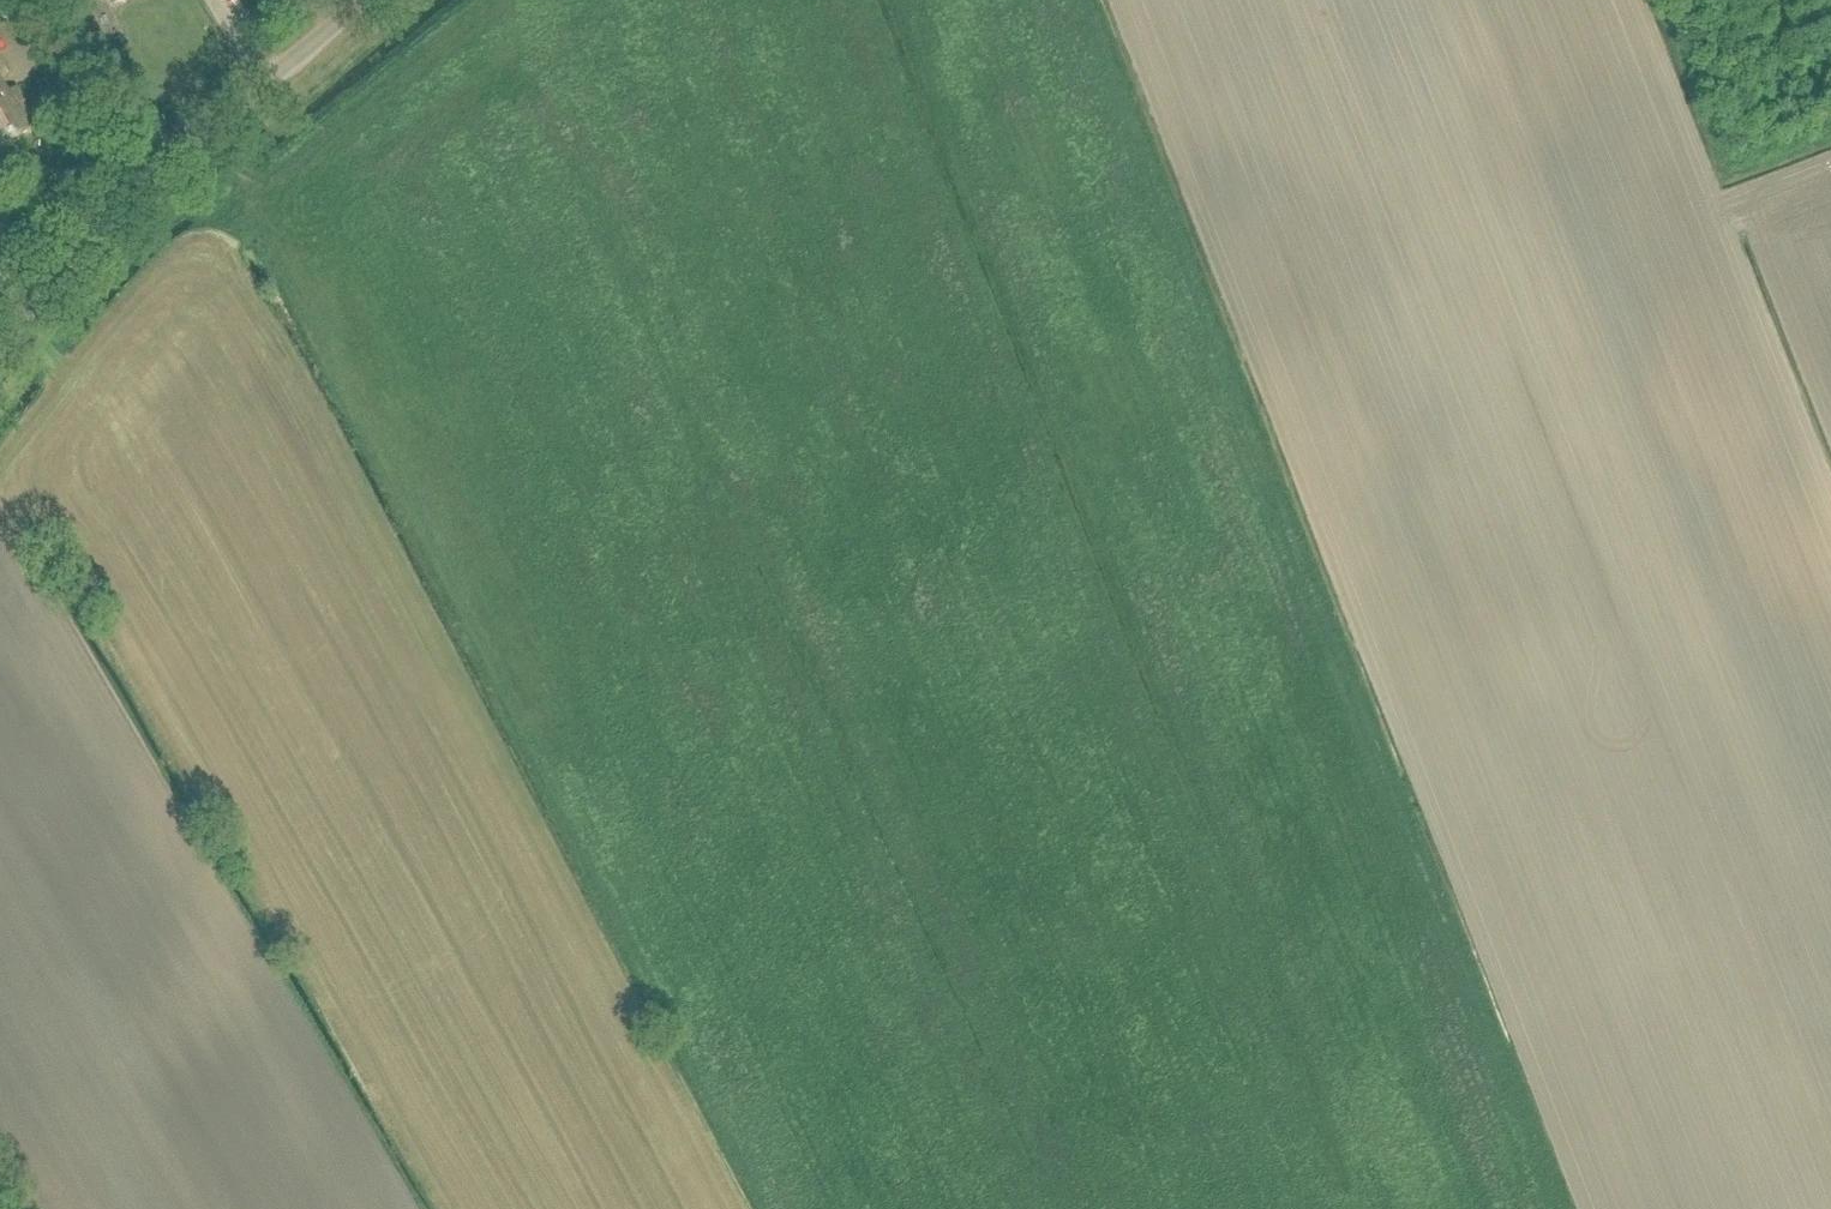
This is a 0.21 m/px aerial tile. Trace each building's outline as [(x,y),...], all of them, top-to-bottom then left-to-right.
[(35,128),(21,104),(23,103),(15,89),(7,94),(0,83),(0,149),(35,128)] [(207,206),(214,200),(208,192),(201,198),(207,206)]
